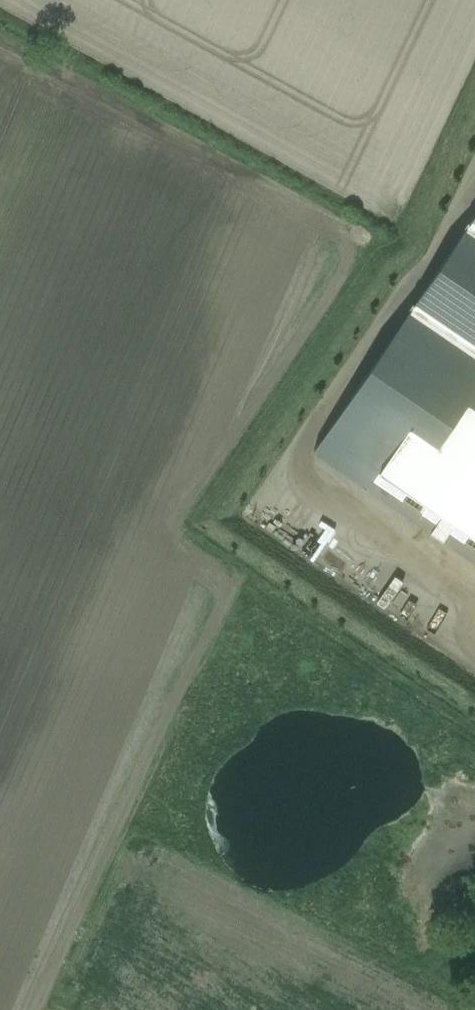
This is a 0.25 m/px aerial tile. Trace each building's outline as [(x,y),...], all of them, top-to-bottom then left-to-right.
[(318,452),(474,559),(474,220),(318,452)]
